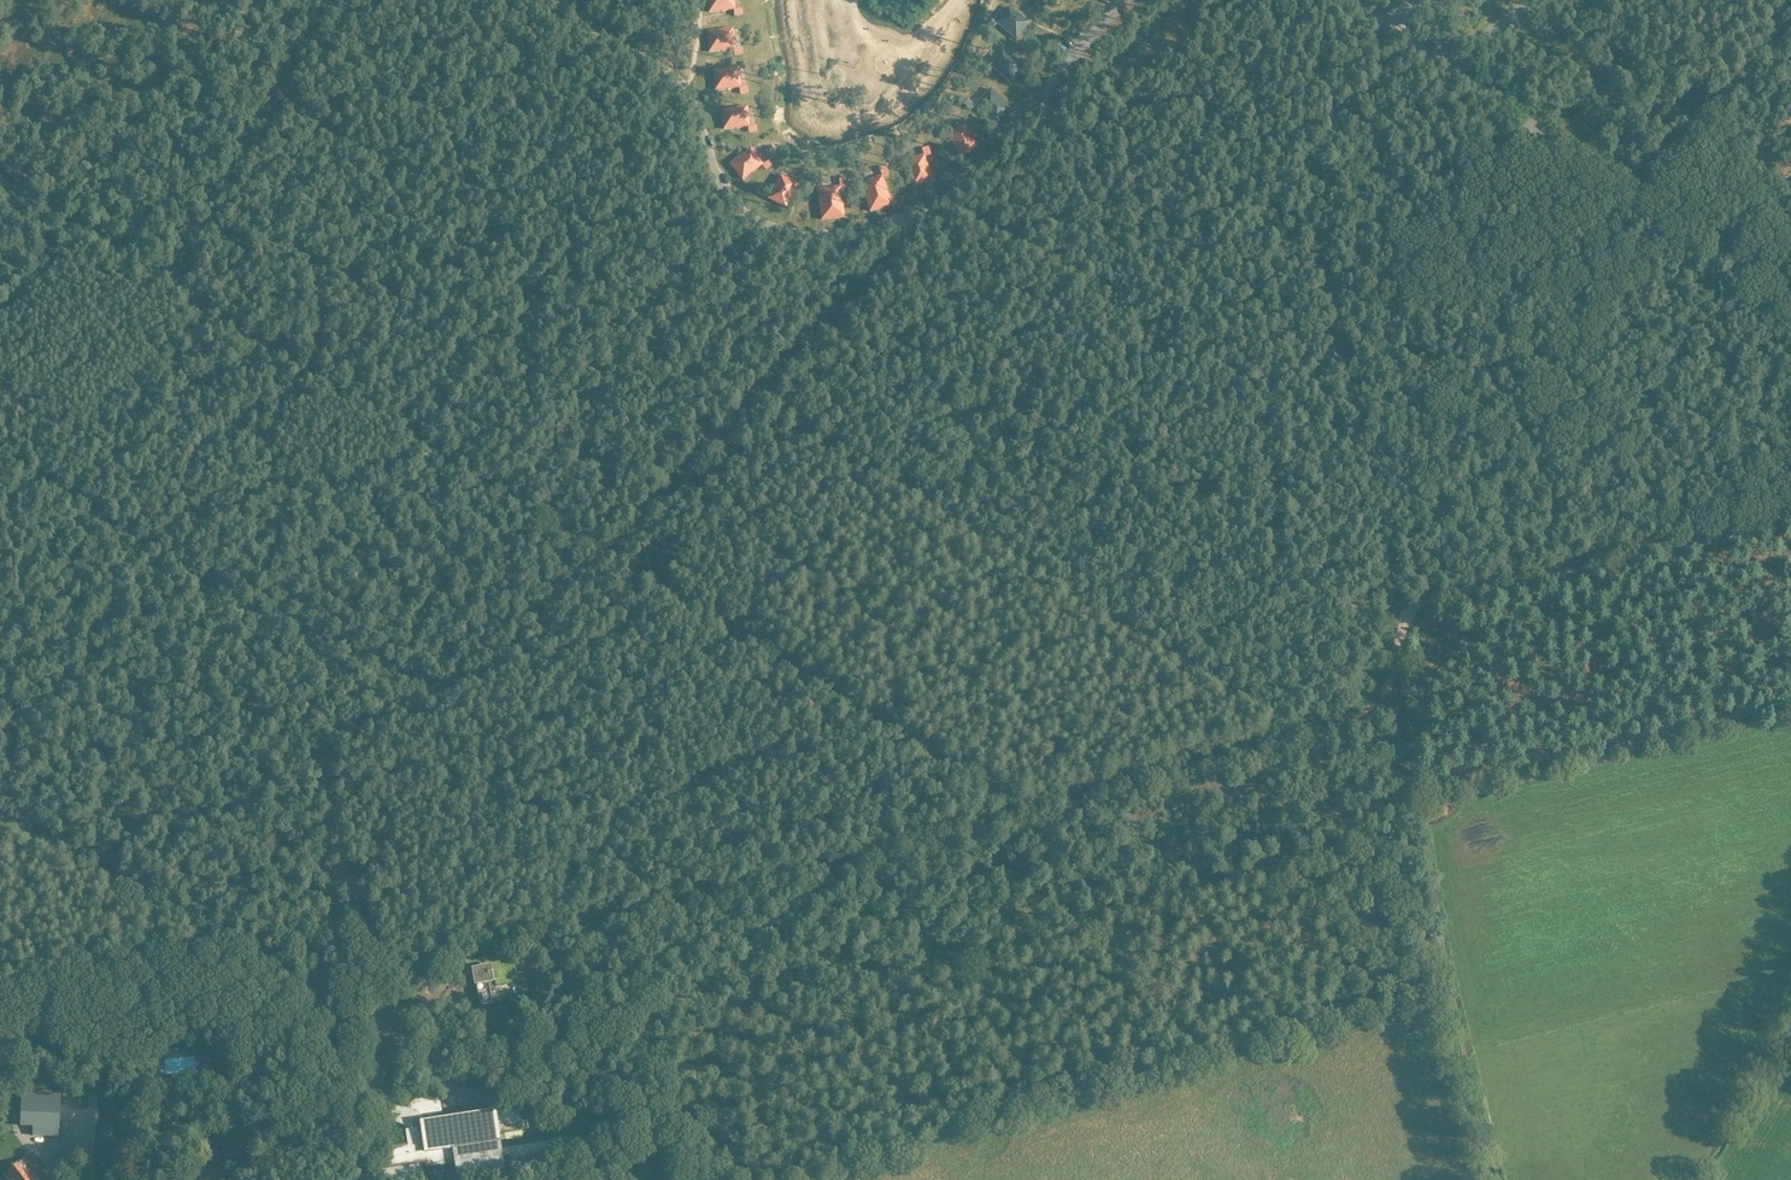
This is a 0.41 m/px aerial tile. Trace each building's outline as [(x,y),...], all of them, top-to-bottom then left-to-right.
[(709,12),(735,9),(734,0),(708,0),(709,12)] [(996,23),(1016,39),(1029,24),(1008,8),(996,23)] [(733,29),(707,32),(709,52),(735,49),(733,29)] [(735,46),(736,49),(730,50),(730,55),(742,55),(742,45),(735,46)] [(989,66),(1010,82),(1022,66),(1002,50),(989,66)] [(739,68),(713,70),(715,90),(741,87),(739,68)] [(974,105),(995,126),(1011,110),(990,89),(974,105)] [(747,107),(721,110),(723,129),(749,126),(747,107)] [(947,136),(961,157),(978,147),(964,125),(947,136)] [(751,149),(730,164),(742,180),(763,165),(751,149)] [(905,162),(913,187),(932,180),(924,156),(905,162)] [(780,176),(768,198),(785,208),(797,185),(780,176)] [(860,184),(870,212),(891,205),(882,177),(860,184)] [(817,191),(821,220),(844,217),(840,188),(817,191)] [(489,982),(495,981),(496,984),(525,980),(523,973),(516,974),(514,963),(501,965),(499,955),(466,961),(468,973),(473,972),(476,984),(480,1006),(493,1003),(489,982)] [(199,1073),(198,1048),(167,1048),(167,1073),(199,1073)] [(23,1091),(21,1125),(35,1125),(35,1135),(59,1136),(61,1095),(33,1094),(33,1091),(23,1091)] [(367,1177),(368,1179),(415,1179),(430,1178),(428,1166),(445,1164),(445,1165),(455,1163),(458,1179),(552,1165),(559,1164),(554,1133),(547,1135),(544,1115),(520,1119),(518,1109),(494,1113),(443,1121),(439,1098),(418,1101),(407,1110),(391,1104),(385,1118),(405,1126),(406,1132),(408,1147),(403,1148),(400,1152),(401,1154),(390,1156),(391,1160),(388,1160),(389,1167),(371,1170),(372,1173),(370,1174),(369,1174),(368,1174),(367,1175),(367,1176),(367,1177)] [(162,1124),(153,1137),(170,1148),(179,1135),(162,1124)] [(4,1174),(8,1179),(50,1179),(30,1154),(4,1174)]
